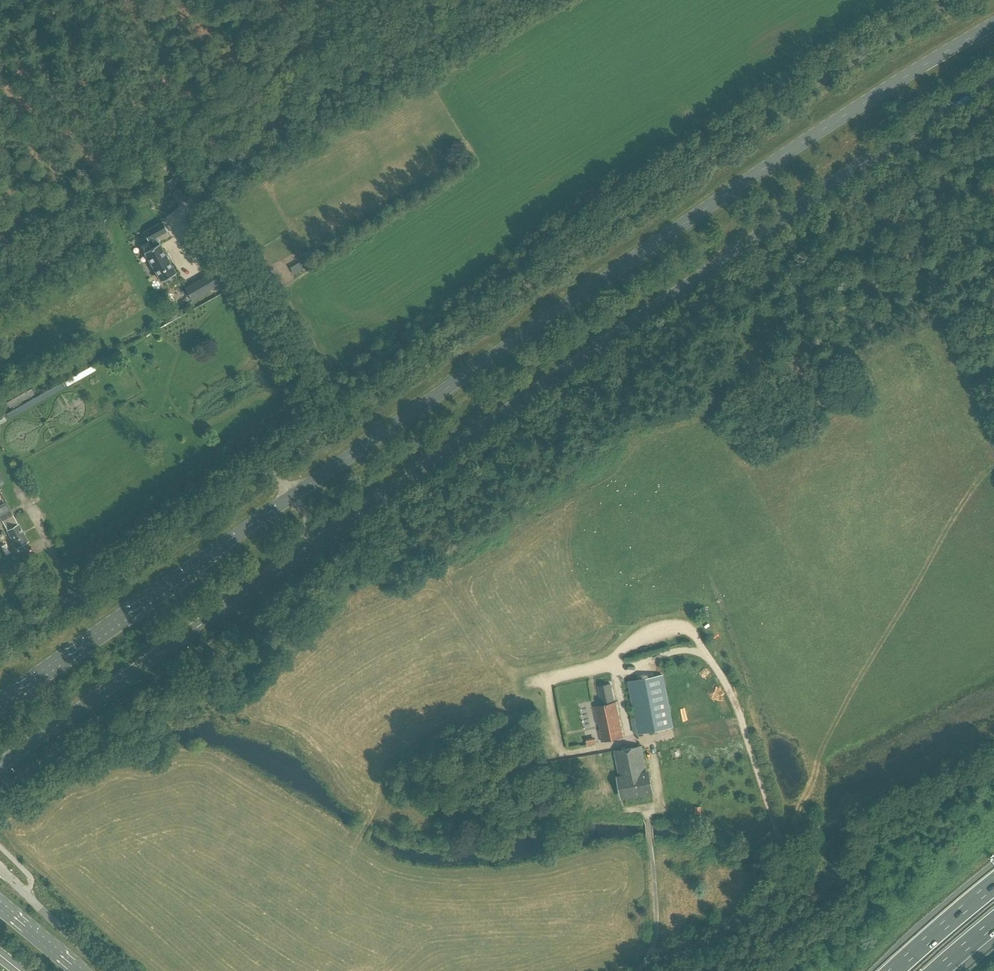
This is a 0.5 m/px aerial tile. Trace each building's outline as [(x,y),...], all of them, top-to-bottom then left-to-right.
[(172,198),(165,202),(167,206),(175,202),(172,198)] [(144,231),(153,247),(144,252),(160,281),(176,272),(160,243),(159,243),(156,238),(168,231),(162,221),(144,231)] [(192,300),(220,284),(212,271),(184,287),(192,300)] [(28,381),(3,395),(10,407),(35,394),(28,381)] [(8,529),(7,530),(17,547),(28,541),(18,523),(18,524),(10,509),(0,514),(0,518),(2,522),(3,521),(8,529)] [(37,602),(33,594),(26,598),(29,605),(37,602)] [(663,675),(628,682),(638,734),(673,727),(663,675)] [(603,704),(595,706),(599,725),(600,725),(601,729),(599,729),(602,742),(623,737),(616,702),(614,702),(610,684),(598,686),(601,699),(602,699),(603,704)] [(642,746),(614,750),(619,776),(619,775),(623,796),(651,791),(648,771),(646,771),(642,746)]
